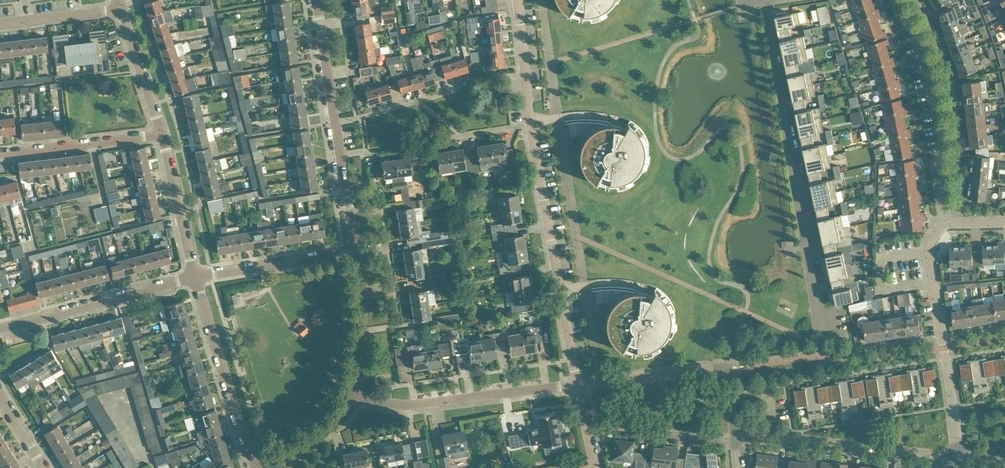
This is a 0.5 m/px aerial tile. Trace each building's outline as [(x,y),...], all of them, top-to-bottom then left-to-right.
[(146,9),(147,8),(149,15),(148,15),(163,11),(159,0),(156,0),(144,4),(146,9)] [(358,0),(352,1),(354,14),(369,12),(368,5),(375,4),(374,0),(359,0),(358,0)] [(415,11),(414,0),(407,0),(409,12),(415,11)] [(439,7),(440,15),(441,23),(448,21),(446,10),(445,11),(443,0),(438,0),(439,7)] [(555,0),(556,3),(557,5),(559,7),(560,9),(562,11),(564,13),(566,14),(569,16),(571,17),(574,18),(576,19),(579,19),(582,20),(584,20),(587,20),(590,20),(593,19),(596,19),(598,18),(601,17),(604,15),(606,14),(607,13),(610,11),(612,9),(614,6),(616,4),(616,3),(618,0),(555,0)] [(854,4),(852,5),(854,10),(873,3),(872,0),(853,0),(854,4)] [(936,8),(941,5),(943,9),(958,1),(960,1),(959,0),(931,0),(936,8)] [(964,16),(958,1),(943,9),(944,12),(938,14),(942,24),(958,19),(964,16)] [(289,2),(273,4),(266,5),(267,10),(274,9),(275,16),(290,14),(289,2)] [(875,10),(873,3),(854,10),(856,15),(857,14),(859,20),(879,13),(878,9),(875,10)] [(214,14),(212,4),(207,5),(201,6),(203,16),(210,16),(214,14)] [(394,5),(381,7),(382,15),(395,13),(394,5)] [(498,11),(497,5),(486,7),(481,7),(482,13),(498,11)] [(821,25),(831,23),(828,5),(817,8),(821,25)] [(981,8),(984,16),(989,13),(986,6),(981,8)] [(167,22),(163,11),(148,15),(150,20),(153,26),(152,26),(152,27),(167,22)] [(415,11),(409,12),(406,13),(408,24),(417,22),(415,11)] [(801,24),(798,12),(786,14),(786,12),(777,14),(777,16),(775,17),(779,35),(791,33),(790,27),(801,24)] [(395,13),(382,15),(383,22),(383,24),(396,22),(395,13)] [(881,18),(879,13),(859,20),(861,26),(860,26),(861,31),(880,25),(878,18),(881,18)] [(292,26),(290,14),(275,16),(276,28),(292,26)] [(428,16),(430,25),(441,23),(440,15),(428,16)] [(486,19),(487,26),(478,27),(479,28),(479,33),(482,32),(494,31),(500,30),(499,18),(486,19)] [(946,35),(968,27),(966,23),(960,24),(958,19),(942,24),(946,35)] [(370,22),(355,25),(357,37),(362,37),(372,35),(379,34),(377,21),(370,22)] [(171,33),(167,22),(152,27),(154,31),(156,38),(171,33)] [(444,30),(442,25),(426,30),(428,35),(444,30)] [(882,31),(880,25),(861,31),(863,36),(865,36),(867,42),(887,35),(885,30),(882,31)] [(294,38),(292,26),(276,28),(278,40),(294,38)] [(969,31),(968,27),(946,35),(950,45),(965,39),(964,34),(969,31)] [(90,42),(80,43),(81,53),(108,50),(105,29),(89,31),(90,42)] [(500,30),(494,31),(482,32),(482,38),(488,37),(489,43),(502,42),(500,30)] [(174,45),(171,33),(156,38),(157,43),(158,43),(160,49),(160,50),(174,45)] [(792,38),(791,33),(779,35),(783,53),(806,48),(803,36),(792,38)] [(81,53),(80,43),(70,45),(68,34),(52,35),(55,56),(81,53)] [(220,36),(220,35),(215,37),(209,38),(212,50),(218,48),(223,47),(220,36)] [(372,35),(357,37),(359,50),(379,47),(378,41),(373,42),(372,35)] [(35,38),(34,38),(36,53),(48,52),(46,36),(41,37),(35,38)] [(36,53),(34,38),(29,38),(29,39),(23,40),(23,39),(22,39),(24,54),(36,53)] [(296,50),(294,38),(278,40),(280,52),(296,50)] [(24,54),(22,39),(17,40),(18,40),(11,41),(11,40),(10,40),(12,56),(24,54)] [(867,51),(869,57),(888,51),(886,45),(889,44),(888,39),(867,45),(869,51),(867,51)] [(954,55),(975,47),(974,43),(967,44),(965,39),(950,45),(954,55)] [(10,40),(6,41),(6,42),(0,42),(0,57),(1,63),(13,62),(12,56),(10,40)] [(185,53),(182,42),(174,45),(160,50),(161,54),(162,54),(164,60),(163,61),(164,61),(178,56),(185,53)] [(503,54),(502,42),(489,43),(489,50),(483,50),(484,56),(490,55),(503,54)] [(252,53),(251,44),(239,46),(240,55),(252,53)] [(202,47),(192,50),(195,58),(205,55),(202,47)] [(379,47),(359,50),(361,63),(376,61),(375,55),(380,54),(379,47)] [(977,51),(975,47),(954,55),(957,65),(973,60),(971,55),(977,51)] [(451,55),(451,56),(453,62),(455,69),(457,75),(468,71),(465,58),(459,60),(458,56),(456,57),(453,48),(449,49),(451,55)] [(808,60),(806,48),(783,53),(787,71),(798,68),(797,63),(808,60)] [(110,70),(108,50),(81,53),(82,62),(93,61),(94,72),(110,70)] [(298,62),(296,50),(280,52),(282,64),(298,62)] [(890,58),(888,51),(869,57),(870,61),(872,61),(874,67),(894,62),(893,57),(890,58)] [(72,64),(82,62),(81,53),(55,56),(57,77),(73,75),(72,64)] [(505,66),(503,54),(490,55),(484,56),(484,61),(487,61),(488,68),(505,66)] [(435,60),(424,64),(421,55),(416,57),(422,80),(423,80),(424,86),(436,83),(435,81),(440,79),(439,74),(435,60)] [(451,56),(451,55),(435,60),(439,74),(440,79),(457,75),(455,69),(453,62),(451,56)] [(182,67),(178,56),(164,61),(165,66),(166,65),(168,72),(167,72),(182,67)] [(386,58),(387,65),(388,64),(394,64),(402,62),(401,56),(386,58)] [(416,57),(410,58),(415,75),(409,76),(411,83),(413,89),(424,86),(423,80),(422,80),(416,57)] [(822,57),(810,60),(812,65),(818,64),(823,63),(822,57)] [(228,70),(225,58),(221,60),(216,62),(218,70),(221,70),(221,71),(224,71),(228,70)] [(234,60),(234,59),(229,60),(232,73),(243,70),(241,59),(234,60)] [(975,65),(973,60),(957,65),(961,76),(983,68),(981,64),(975,65)] [(895,66),(894,62),(874,67),(875,73),(873,73),(875,79),(894,73),(892,67),(895,66)] [(413,89),(411,83),(409,76),(403,78),(401,72),(397,73),(395,68),(394,64),(388,64),(391,75),(394,85),(398,84),(401,93),(413,89)] [(300,78),(299,65),(275,69),(277,81),(285,80),(300,78)] [(171,84),(192,77),(188,66),(182,68),(182,67),(167,72),(169,77),(172,83),(171,83),(171,84)] [(255,79),(274,75),(272,66),(246,71),(249,85),(256,84),(255,79)] [(371,67),(369,67),(359,69),(361,76),(372,74),(371,67)] [(800,74),(798,68),(787,71),(791,89),(813,84),(811,72),(800,74)] [(231,82),(228,70),(224,71),(221,71),(218,72),(220,79),(218,80),(220,85),(231,82)] [(198,85),(205,82),(200,71),(193,75),(198,85)] [(896,80),(894,73),(875,79),(876,83),(878,83),(880,89),(900,84),(899,79),(896,80)] [(241,75),(233,77),(236,88),(241,87),(244,86),(241,75)] [(391,75),(386,76),(388,84),(377,88),(379,95),(380,101),(392,97),(389,86),(394,85),(391,75)] [(198,88),(194,76),(192,77),(171,84),(172,88),(173,88),(175,95),(192,90),(198,88)] [(302,89),(300,78),(285,80),(286,92),(302,89)] [(963,83),(964,94),(982,92),(987,92),(986,80),(981,81),(963,83)] [(816,96),(813,84),(791,89),(794,107),(806,104),(805,98),(816,96)] [(901,88),(900,84),(880,89),(881,95),(879,95),(881,101),(900,96),(898,89),(901,88)] [(379,95),(377,88),(365,91),(369,104),(380,101),(379,95)] [(304,101),(302,89),(286,92),(288,104),(304,101)] [(983,103),(982,92),(964,94),(966,105),(983,103)] [(186,109),(201,105),(198,93),(183,97),(184,102),(185,102),(186,109)] [(239,111),(235,98),(231,99),(234,112),(239,111)] [(247,111),(244,99),(239,100),(242,112),(247,111)] [(884,108),(885,114),(906,110),(905,106),(902,107),(901,99),(881,103),(882,109),(884,108)] [(306,113),(304,101),(288,104),(290,116),(306,113)] [(991,113),(989,102),(983,103),(966,105),(967,116),(985,113),(991,113)] [(807,110),(806,104),(794,107),(798,124),(821,120),(818,108),(807,110)] [(201,105),(186,109),(185,109),(187,114),(189,120),(203,117),(201,105)] [(907,115),(906,110),(885,114),(887,121),(885,121),(886,126),(905,122),(904,116),(907,115)] [(250,123),(247,111),(242,112),(245,124),(250,123)] [(308,125),(306,113),(290,116),(292,128),(308,125)] [(986,124),(985,113),(967,116),(968,126),(986,124)] [(203,117),(189,120),(188,120),(189,125),(190,125),(191,132),(206,129),(203,117)] [(14,118),(2,119),(4,134),(16,133),(14,118)] [(65,119),(54,120),(56,136),(67,135),(65,119)] [(630,120),(630,121),(628,125),(627,124),(625,129),(622,128),(620,127),(618,126),(615,125),(613,125),(612,124),(610,123),(609,122),(607,121),(606,121),(600,120),(595,120),(590,119),(585,119),(579,119),(574,119),(565,120),(565,124),(568,123),(572,144),(580,147),(580,150),(579,153),(579,156),(579,158),(579,161),(580,163),(581,166),(581,168),(583,171),(584,173),(585,175),(587,177),(589,179),(591,181),(593,182),(595,184),(598,185),(600,186),(603,187),(606,187),(608,188),(611,188),(614,188),(617,188),(619,187),(622,187),(625,186),(628,185),(630,183),(633,182),(635,180),(636,179),(637,178),(640,175),(641,173),(643,171),(644,168),(646,165),(647,163),(647,160),(648,157),(648,154),(648,153),(648,151),(648,150),(648,148),(648,145),(647,142),(646,139),(645,136),(644,134),(642,131),(640,129),(639,127),(637,125),(635,124),(634,123),(633,122),(631,121),(630,120)] [(56,136),(54,120),(43,122),(45,137),(56,136)] [(823,132),(821,120),(798,124),(802,142),(813,140),(812,134),(823,132)] [(45,137),(43,122),(32,123),(34,139),(45,137)] [(907,129),(905,122),(886,126),(887,131),(889,131),(890,137),(911,133),(910,128),(907,129)] [(34,139),(32,123),(21,124),(23,140),(34,139)] [(251,127),(250,123),(245,124),(248,136),(253,134),(261,133),(260,126),(251,127)] [(987,135),(986,124),(968,126),(970,137),(987,135)] [(209,141),(215,139),(212,127),(206,129),(191,132),(192,137),(193,137),(194,144),(193,144),(194,144),(196,151),(195,151),(203,150),(201,142),(209,141)] [(310,142),(309,129),(293,132),(295,144),(310,142)] [(249,152),(244,132),(239,133),(244,153),(249,152)] [(912,137),(911,133),(890,137),(891,143),(889,143),(890,148),(910,145),(909,138),(912,137)] [(993,143),(992,134),(987,135),(970,137),(971,148),(976,147),(976,152),(989,152),(988,146),(992,145),(993,143)] [(815,146),(813,140),(802,142),(806,160),(828,155),(826,143),(815,146)] [(209,141),(201,142),(203,150),(195,151),(195,152),(196,152),(197,158),(198,163),(213,160),(209,141)] [(515,164),(512,149),(504,150),(503,142),(498,143),(498,141),(491,142),(491,144),(490,145),(493,163),(505,162),(505,165),(515,164)] [(312,153),(310,142),(295,144),(296,156),(312,153)] [(475,172),(494,169),(493,163),(490,145),(477,147),(478,155),(472,155),(475,171),(475,172)] [(911,151),(910,145),(890,148),(891,154),(893,153),(894,160),(915,156),(914,151),(911,151)] [(130,150),(133,162),(148,158),(147,158),(146,152),(146,151),(145,146),(130,150)] [(463,149),(450,151),(453,170),(465,168),(466,172),(475,171),(472,155),(464,157),(463,149)] [(453,170),(450,151),(437,153),(438,161),(432,162),(435,177),(441,176),(440,172),(453,170)] [(249,152),(244,153),(239,154),(242,166),(247,165),(252,164),(249,152)] [(993,168),(994,157),(990,157),(989,152),(976,152),(976,155),(972,155),(971,166),(989,168),(993,168)] [(78,155),(80,170),(92,168),(90,153),(85,154),(85,155),(79,155),(78,155)] [(98,155),(101,169),(106,168),(104,161),(104,158),(103,153),(98,155)] [(314,165),(312,153),(296,156),(298,168),(314,165)] [(80,170),(78,155),(73,155),(73,156),(67,157),(67,156),(66,156),(68,171),(80,170)] [(831,168),(828,155),(806,160),(810,178),(821,176),(820,170),(831,168)] [(68,171),(66,156),(61,157),(55,158),(55,157),(54,158),(56,173),(68,171)] [(409,157),(395,160),(398,176),(418,172),(416,161),(410,162),(409,157)] [(56,173),(54,158),(49,158),(50,159),(43,160),(43,159),(42,159),(44,174),(45,174),(56,173)] [(149,163),(148,158),(133,162),(128,163),(130,175),(150,170),(148,163),(149,163)] [(42,159),(38,160),(31,161),(31,160),(30,160),(32,176),(33,176),(39,175),(41,184),(47,183),(45,174),(44,174),(42,159)] [(213,160),(198,163),(198,164),(199,163),(200,170),(201,175),(216,172),(223,170),(220,159),(213,160)] [(30,160),(26,161),(26,162),(19,162),(18,162),(20,177),(28,176),(28,183),(34,182),(33,176),(32,176),(30,160)] [(395,160),(382,162),(382,163),(375,164),(377,179),(392,177),(393,183),(399,182),(398,176),(395,160)] [(896,168),(897,174),(918,171),(917,167),(914,167),(913,160),(893,163),(894,168),(896,168)] [(316,177),(314,165),(298,168),(300,180),(316,177)] [(115,178),(112,166),(106,168),(101,169),(104,181),(115,178)] [(988,178),(989,168),(971,166),(971,170),(968,170),(968,176),(988,178)] [(151,175),(152,175),(150,170),(130,175),(133,187),(138,185),(153,182),(152,182),(151,175)] [(918,176),(918,171),(897,174),(898,180),(896,181),(896,186),(916,183),(915,176),(918,176)] [(216,172),(201,175),(203,182),(202,182),(203,187),(204,187),(219,183),(216,172)] [(822,182),(821,176),(810,178),(813,196),(836,191),(833,179),(822,182)] [(987,189),(988,178),(968,176),(967,183),(969,183),(969,187),(987,189)] [(318,189),(316,177),(300,180),(302,192),(318,189)] [(118,190),(115,178),(104,181),(107,193),(118,190)] [(17,181),(5,184),(9,199),(21,196),(17,181)] [(219,184),(219,183),(204,187),(205,193),(205,194),(206,199),(221,195),(220,191),(230,188),(228,181),(219,184)] [(154,187),(153,182),(138,185),(141,197),(156,194),(156,193),(155,193),(154,187)] [(917,190),(916,183),(896,186),(897,191),(899,191),(900,197),(921,194),(920,190),(917,190)] [(0,185),(0,212),(1,217),(2,217),(7,216),(4,206),(10,204),(9,199),(5,184),(0,185)] [(75,197),(74,193),(72,186),(61,188),(62,196),(63,200),(75,197)] [(991,202),(992,190),(987,189),(969,187),(968,198),(984,200),(984,202),(991,202)] [(119,196),(118,190),(107,193),(109,204),(122,201),(120,196),(119,196)] [(484,190),(474,192),(475,199),(485,198),(484,190)] [(498,198),(499,205),(495,206),(496,212),(500,211),(519,208),(519,207),(518,208),(517,204),(518,203),(517,195),(510,196),(509,190),(493,192),(494,199),(498,198)] [(839,203),(836,191),(813,196),(817,214),(829,212),(827,206),(839,203)] [(319,198),(319,193),(306,195),(307,200),(308,203),(313,203),(313,199),(319,198)] [(156,198),(157,198),(156,194),(141,197),(132,199),(133,205),(142,202),(143,209),(159,205),(158,205),(156,198)] [(921,199),(921,194),(900,197),(901,203),(899,203),(899,208),(919,206),(918,199),(921,199)] [(415,200),(416,208),(435,205),(434,197),(415,200)] [(224,210),(222,203),(221,198),(207,201),(210,213),(224,210)] [(115,207),(123,205),(122,201),(109,204),(112,216),(117,215),(123,214),(122,210),(116,212),(115,207)] [(274,216),(272,206),(271,201),(259,203),(259,208),(266,207),(268,217),(274,216)] [(159,210),(159,205),(143,209),(146,221),(161,217),(159,210)] [(94,209),(96,221),(109,218),(107,206),(94,209)] [(854,206),(848,208),(842,209),(843,215),(856,213),(854,206)] [(920,213),(919,206),(899,208),(900,213),(902,213),(903,220),(924,217),(923,212),(920,213)] [(397,210),(399,224),(415,221),(413,207),(397,210)] [(521,221),(519,208),(500,211),(502,223),(491,225),(492,234),(515,230),(513,222),(521,221)] [(830,217),(829,212),(817,214),(821,232),(844,227),(841,215),(830,217)] [(322,213),(310,215),(311,222),(314,238),(325,236),(322,213)] [(924,221),(924,217),(903,220),(904,226),(902,226),(902,231),(922,229),(921,222),(924,221)] [(278,243),(275,228),(271,228),(270,220),(262,222),(263,230),(266,245),(278,243)] [(415,221),(399,224),(402,238),(407,237),(408,244),(423,242),(422,241),(450,237),(449,230),(430,233),(429,230),(422,231),(420,220),(415,221)] [(161,221),(149,224),(150,229),(151,232),(163,229),(161,221)] [(263,230),(262,222),(257,222),(258,230),(251,232),(254,247),(266,245),(263,230)] [(314,238),(311,222),(299,224),(302,240),(314,238)] [(302,240),(299,224),(287,226),(290,241),(302,240)] [(230,251),(228,235),(226,226),(221,227),(222,236),(216,237),(218,253),(230,251)] [(290,241),(287,226),(275,228),(278,243),(290,241)] [(844,227),(821,232),(825,250),(852,244),(848,226),(844,227)] [(516,236),(515,230),(492,234),(493,240),(504,238),(506,251),(525,248),(525,247),(524,248),(524,244),(525,244),(523,235),(516,236)] [(254,247),(251,232),(239,233),(242,249),(254,247)] [(242,249),(239,233),(228,235),(230,251),(242,249)] [(450,237),(422,241),(423,242),(424,248),(426,248),(456,244),(455,236),(450,237)] [(154,245),(156,251),(160,266),(160,265),(166,263),(167,264),(172,262),(168,248),(166,240),(160,241),(161,244),(154,245)] [(1004,250),(1004,242),(998,242),(998,245),(994,245),(995,263),(1004,262),(1004,250)] [(853,263),(850,251),(854,250),(852,244),(825,250),(826,257),(821,258),(823,269),(850,263),(853,263)] [(978,266),(977,251),(972,252),(972,244),(965,244),(965,247),(961,247),(962,265),(972,264),(972,267),(978,266)] [(0,248),(0,257),(13,254),(11,245),(0,248)] [(22,245),(15,247),(18,258),(20,257),(25,256),(22,245)] [(995,263),(994,245),(982,246),(983,251),(977,251),(978,266),(984,266),(985,268),(995,267),(995,263)] [(962,265),(961,247),(950,247),(950,254),(942,254),(943,264),(945,263),(945,268),(951,268),(951,265),(962,265)] [(428,262),(426,248),(424,248),(404,251),(406,265),(422,263),(428,262)] [(525,248),(506,251),(500,252),(502,267),(498,267),(499,274),(502,273),(505,273),(521,270),(519,262),(527,261),(525,248)] [(160,266),(156,251),(144,254),(148,268),(155,266),(155,267),(160,266)] [(148,268),(144,254),(133,257),(137,271),(143,269),(143,270),(148,269),(148,268)] [(28,268),(25,256),(20,257),(18,258),(15,259),(15,260),(20,258),(24,270),(28,268)] [(67,256),(59,258),(62,268),(69,266),(69,265),(67,256)] [(125,275),(121,260),(117,261),(115,256),(108,258),(109,263),(113,278),(113,277),(120,275),(120,276),(125,275)] [(137,271),(133,257),(121,260),(125,275),(125,274),(132,272),(132,273),(137,272),(137,271)] [(422,263),(406,265),(408,279),(424,277),(422,263)] [(854,281),(850,263),(823,269),(826,281),(831,280),(832,286),(844,283),(852,282),(852,281),(854,281)] [(86,285),(82,270),(77,271),(75,264),(69,265),(69,266),(71,273),(74,288),(79,287),(79,286),(86,284),(86,285)] [(106,264),(94,267),(98,282),(102,281),(102,280),(109,278),(109,279),(110,279),(106,264)] [(98,282),(94,267),(82,270),(86,285),(91,284),(91,283),(97,281),(97,282),(98,282)] [(32,280),(28,268),(24,270),(27,281),(32,280)] [(531,284),(529,275),(522,276),(521,270),(505,273),(502,273),(505,292),(512,291),(525,289),(531,288),(530,288),(530,284),(531,284)] [(74,288),(71,273),(59,276),(63,291),(68,290),(67,289),(74,287),(74,288)] [(427,276),(428,283),(442,281),(441,274),(427,276)] [(943,283),(963,281),(962,274),(942,275),(943,283)] [(63,291),(59,276),(47,279),(51,294),(56,293),(56,292),(62,290),(63,291)] [(51,294),(47,279),(36,282),(39,297),(44,296),(44,295),(51,294)] [(0,283),(0,288),(10,286),(9,280),(0,283)] [(443,289),(442,281),(428,283),(429,290),(429,291),(432,290),(443,289)] [(845,289),(844,283),(832,286),(834,291),(828,293),(831,305),(853,300),(851,288),(845,289)] [(656,287),(656,288),(654,292),(654,291),(651,296),(649,295),(647,294),(644,293),(642,293),(639,292),(638,291),(637,290),(635,289),(634,289),(632,288),(627,287),(622,287),(616,286),(611,286),(606,286),(600,287),(591,288),(592,291),(595,291),(598,312),(607,314),(606,318),(606,320),(606,323),(606,325),(606,328),(606,331),(607,333),(608,336),(609,338),(610,340),(612,342),(613,344),(615,346),(617,348),(619,350),(622,351),(624,352),(627,353),(629,354),(632,355),(635,355),(637,355),(640,355),(643,355),(646,355),(649,354),(651,353),(654,352),(657,350),(659,349),(660,348),(662,347),(664,345),(666,343),(667,341),(668,340),(669,339),(669,338),(671,335),(672,333),(673,330),(674,327),(674,324),(675,321),(675,320),(675,318),(675,315),(674,314),(674,312),(674,311),(673,309),(673,308),(672,306),(671,304),(670,301),(669,299),(667,296),(665,294),(663,292),(662,291),(659,289),(656,287)] [(533,301),(531,288),(525,289),(512,291),(514,304),(510,304),(511,313),(527,310),(525,302),(533,301)] [(434,304),(432,290),(429,291),(429,290),(410,293),(412,307),(428,304),(434,304)] [(35,292),(29,294),(32,305),(38,304),(35,292)] [(32,305),(29,294),(23,295),(27,307),(32,305)] [(240,294),(232,296),(235,306),(243,304),(240,294)] [(27,307),(23,295),(18,297),(21,308),(27,307)] [(21,308),(18,297),(12,299),(15,310),(21,308)] [(987,322),(984,303),(983,298),(972,299),(973,305),(976,324),(987,322)] [(1004,298),(994,300),(994,302),(997,318),(1004,317),(1004,299),(1004,298)] [(15,310),(12,299),(6,300),(9,312),(15,310)] [(849,305),(850,311),(867,309),(866,300),(866,301),(849,305)] [(965,325),(963,307),(953,308),(952,300),(946,301),(949,321),(953,320),(954,327),(965,325)] [(166,319),(171,317),(186,312),(183,301),(162,307),(166,319)] [(997,318),(994,302),(984,303),(987,322),(998,320),(997,318)] [(430,318),(428,304),(412,307),(414,321),(430,318)] [(976,324),(973,305),(963,307),(965,325),(976,324)] [(191,323),(189,316),(188,317),(186,312),(171,317),(166,319),(165,319),(168,331),(175,329),(190,324),(191,323)] [(921,313),(907,315),(910,334),(921,333),(919,321),(923,320),(921,313)] [(436,325),(451,322),(458,321),(457,314),(433,318),(434,325),(436,325)] [(125,316),(129,330),(133,328),(129,315),(125,316)] [(910,334),(907,315),(896,317),(899,336),(910,334)] [(121,317),(117,318),(117,319),(110,320),(109,320),(113,335),(126,332),(121,317)] [(877,339),(874,321),(870,321),(869,319),(867,317),(865,317),(864,317),(863,317),(861,317),(860,317),(859,319),(857,321),(858,323),(858,326),(860,327),(862,328),(865,328),(867,341),(877,339)] [(899,336),(896,317),(885,319),(888,338),(899,336)] [(888,338),(885,319),(874,321),(877,339),(888,338)] [(113,335),(109,320),(105,321),(105,322),(98,324),(98,323),(102,338),(113,335)] [(309,328),(301,320),(294,326),(301,335),(309,328)] [(452,329),(451,322),(436,325),(437,331),(452,329)] [(102,338),(98,323),(93,324),(93,325),(87,327),(87,326),(86,326),(90,341),(102,338)] [(193,335),(190,324),(175,329),(178,340),(193,335)] [(90,341),(86,326),(82,327),(82,328),(75,330),(75,329),(78,344),(79,347),(82,351),(91,348),(90,341)] [(539,326),(533,327),(532,326),(526,326),(525,328),(520,329),(521,333),(524,352),(537,350),(535,342),(542,341),(539,326)] [(143,335),(140,327),(131,330),(133,338),(143,335)] [(78,344),(75,329),(70,330),(70,331),(64,333),(64,332),(63,332),(67,347),(78,344)] [(521,333),(508,335),(508,331),(499,332),(501,348),(510,346),(511,354),(524,352),(521,333)] [(67,347),(63,332),(59,333),(59,334),(52,336),(52,335),(51,335),(55,350),(67,347)] [(495,349),(501,348),(499,332),(480,335),(481,340),(484,358),(497,356),(495,349)] [(197,347),(193,335),(178,340),(182,352),(197,347)] [(484,358),(481,340),(468,342),(468,337),(454,340),(456,353),(456,355),(470,353),(471,360),(484,358)] [(456,353),(454,340),(454,339),(447,340),(448,347),(425,351),(428,367),(442,365),(440,357),(449,355),(456,353)] [(425,351),(424,343),(423,343),(423,344),(411,346),(411,345),(410,345),(410,346),(403,347),(406,361),(412,360),(414,369),(428,367),(425,351)] [(200,359),(197,347),(182,352),(185,363),(200,359)] [(106,348),(100,350),(104,361),(110,359),(106,348)] [(51,350),(46,352),(47,353),(41,356),(40,356),(51,375),(62,368),(51,350)] [(125,350),(119,352),(123,361),(129,359),(125,350)] [(1004,355),(1004,358),(995,359),(994,359),(997,375),(1004,374),(1004,355)] [(51,375),(40,356),(36,358),(37,359),(31,362),(30,362),(41,381),(51,375)] [(204,370),(200,359),(185,363),(180,365),(184,376),(188,374),(188,375),(204,370)] [(997,375),(994,359),(984,361),(984,359),(977,360),(982,392),(989,391),(987,379),(989,376),(997,375)] [(982,392),(977,360),(970,361),(971,363),(961,365),(961,364),(960,364),(963,381),(963,380),(971,379),(973,381),(975,393),(982,392)] [(41,381),(30,362),(26,365),(20,369),(20,368),(28,382),(29,381),(32,387),(41,381)] [(125,372),(124,367),(123,363),(114,366),(115,370),(114,370),(116,375),(125,372)] [(142,376),(147,375),(144,363),(139,364),(142,376)] [(28,382),(20,368),(16,371),(10,375),(10,374),(9,375),(17,388),(28,382)] [(924,368),(917,369),(922,401),(929,400),(927,388),(928,386),(936,385),(937,385),(934,368),(934,369),(924,370),(924,368)] [(922,401),(917,369),(910,370),(910,373),(901,374),(900,374),(903,390),(911,389),(913,390),(915,403),(922,401)] [(207,381),(204,370),(188,375),(192,386),(207,381)] [(138,372),(127,375),(122,376),(125,387),(130,386),(142,383),(138,372)] [(903,390),(900,374),(890,376),(890,374),(883,375),(888,407),(895,406),(893,394),(894,391),(903,390)] [(888,407),(883,375),(876,376),(876,378),(867,380),(866,379),(869,396),(869,395),(877,394),(879,396),(881,408),(888,407)] [(125,387),(122,376),(116,378),(119,389),(125,387)] [(119,389),(116,378),(111,379),(114,390),(119,389)] [(114,390),(111,379),(105,381),(108,392),(114,390)] [(852,379),(845,381),(850,413),(857,412),(855,400),(857,397),(865,396),(865,397),(866,397),(863,379),(862,380),(852,382),(852,379)] [(108,392),(105,381),(99,382),(102,393),(108,392)] [(210,393),(207,381),(192,386),(192,387),(184,389),(188,400),(210,393)] [(850,413),(845,381),(838,382),(839,384),(829,386),(829,385),(831,401),(840,400),(842,402),(844,414),(850,413)] [(102,393),(99,382),(77,388),(86,401),(97,395),(102,393)] [(143,389),(142,383),(130,386),(132,392),(143,389)] [(831,401),(829,385),(828,385),(828,386),(819,387),(818,385),(811,386),(817,418),(823,417),(821,405),(823,403),(831,401)] [(817,418),(811,386),(804,387),(805,389),(795,391),(795,390),(794,390),(797,408),(798,407),(806,405),(808,407),(810,419),(817,418)] [(145,394),(143,389),(132,392),(134,397),(145,394)] [(214,405),(210,393),(188,400),(190,405),(197,403),(199,409),(214,405)] [(147,400),(145,394),(134,397),(135,403),(147,400)] [(74,411),(87,404),(81,395),(68,403),(71,407),(74,411)] [(89,407),(100,400),(97,395),(86,401),(89,407)] [(154,398),(154,397),(149,398),(152,410),(157,409),(162,407),(159,396),(154,398)] [(92,412),(103,405),(100,400),(89,407),(92,412)] [(148,406),(147,400),(135,403),(137,409),(148,406)] [(95,417),(107,411),(103,405),(92,412),(95,417)] [(150,411),(148,406),(137,409),(139,414),(150,411)] [(63,417),(74,411),(71,407),(61,413),(63,417)] [(163,407),(162,407),(157,409),(152,410),(156,422),(157,425),(165,422),(163,413),(161,408),(163,407)] [(200,414),(193,417),(196,428),(219,421),(215,410),(200,414)] [(99,423),(110,416),(107,411),(95,417),(99,423)] [(152,417),(150,411),(139,414),(140,420),(152,417)] [(53,423),(63,417),(61,413),(51,419),(53,423)] [(527,432),(508,436),(511,448),(529,444),(530,445),(542,442),(543,447),(548,446),(561,444),(558,433),(563,432),(562,425),(561,423),(557,424),(556,421),(555,413),(538,417),(540,428),(527,430),(527,432)] [(102,428),(113,422),(110,416),(99,423),(102,428)] [(153,423),(152,417),(140,420),(142,426),(153,423)] [(43,430),(53,423),(51,419),(40,426),(43,430)] [(204,426),(196,428),(200,440),(207,438),(208,437),(222,433),(219,421),(204,426)] [(105,434),(116,427),(113,422),(102,428),(105,434)] [(165,423),(165,422),(157,425),(158,427),(161,438),(166,437),(162,424),(165,423)] [(155,428),(153,423),(142,426),(144,431),(155,428)] [(44,433),(51,443),(64,435),(58,425),(44,433)] [(109,439),(120,433),(116,427),(105,434),(108,438),(109,439)] [(157,434),(155,428),(144,431),(145,437),(157,434)] [(57,454),(70,446),(67,440),(75,435),(73,430),(68,433),(64,436),(64,435),(51,443),(57,454)] [(468,456),(463,431),(443,435),(447,455),(452,454),(453,459),(468,456)] [(112,445),(123,438),(120,433),(109,439),(112,445)] [(227,451),(222,433),(208,437),(212,449),(215,448),(217,454),(227,451)] [(158,440),(157,434),(145,437),(147,443),(158,440)] [(172,448),(169,436),(166,437),(161,438),(165,450),(172,448)] [(422,454),(435,452),(432,437),(419,439),(422,454)] [(115,450),(126,443),(123,438),(112,445),(115,450)] [(11,451),(4,440),(0,443),(0,457),(11,451)] [(160,445),(158,440),(147,443),(149,448),(151,448),(160,445)] [(623,461),(624,458),(636,459),(635,467),(644,467),(644,466),(645,455),(632,453),(633,442),(614,440),(613,448),(612,448),(610,460),(623,461)] [(421,456),(418,441),(411,442),(411,443),(402,445),(401,443),(400,443),(400,444),(394,445),(393,445),(384,446),(385,448),(382,449),(384,455),(386,454),(387,460),(403,457),(404,458),(413,456),(414,458),(421,456)] [(118,455),(129,449),(126,443),(115,450),(118,455)] [(162,451),(160,445),(151,448),(152,454),(162,451)] [(669,446),(663,445),(663,448),(653,447),(652,455),(651,455),(645,455),(644,466),(650,467),(650,465),(673,467),(684,467),(685,459),(684,459),(684,461),(676,460),(677,447),(669,446)] [(76,456),(70,446),(57,454),(63,464),(76,456)] [(190,451),(189,446),(178,449),(178,450),(179,454),(190,451)] [(227,451),(217,454),(215,448),(212,449),(215,460),(213,461),(217,467),(223,467),(231,463),(227,451)] [(685,459),(684,467),(720,467),(719,456),(716,456),(716,452),(704,450),(704,451),(705,451),(706,455),(687,452),(687,448),(685,459)] [(82,467),(79,461),(91,453),(88,449),(84,451),(81,454),(76,456),(63,464),(66,467),(80,467),(82,467)] [(122,461),(133,454),(129,449),(118,455),(122,461)] [(179,454),(178,450),(178,449),(166,453),(167,458),(179,454)] [(96,460),(98,464),(109,458),(112,463),(117,460),(110,450),(105,453),(106,454),(96,460)] [(367,464),(369,463),(366,450),(343,454),(345,467),(347,467),(360,467),(367,466),(367,464)] [(11,451),(0,457),(0,462),(1,464),(0,465),(0,467),(6,467),(9,466),(11,467),(14,467),(19,465),(11,451)] [(161,459),(167,458),(166,453),(154,457),(157,465),(162,464),(161,459)] [(125,466),(136,460),(133,454),(122,461),(125,466)] [(786,465),(778,464),(779,456),(770,455),(770,456),(758,455),(758,454),(757,454),(756,467),(785,467),(786,465)] [(447,457),(440,458),(442,467),(449,467),(447,457)] [(804,459),(804,462),(790,460),(789,467),(816,467),(816,460),(804,459)] [(136,460),(125,466),(126,467),(134,467),(139,465),(136,460)]
